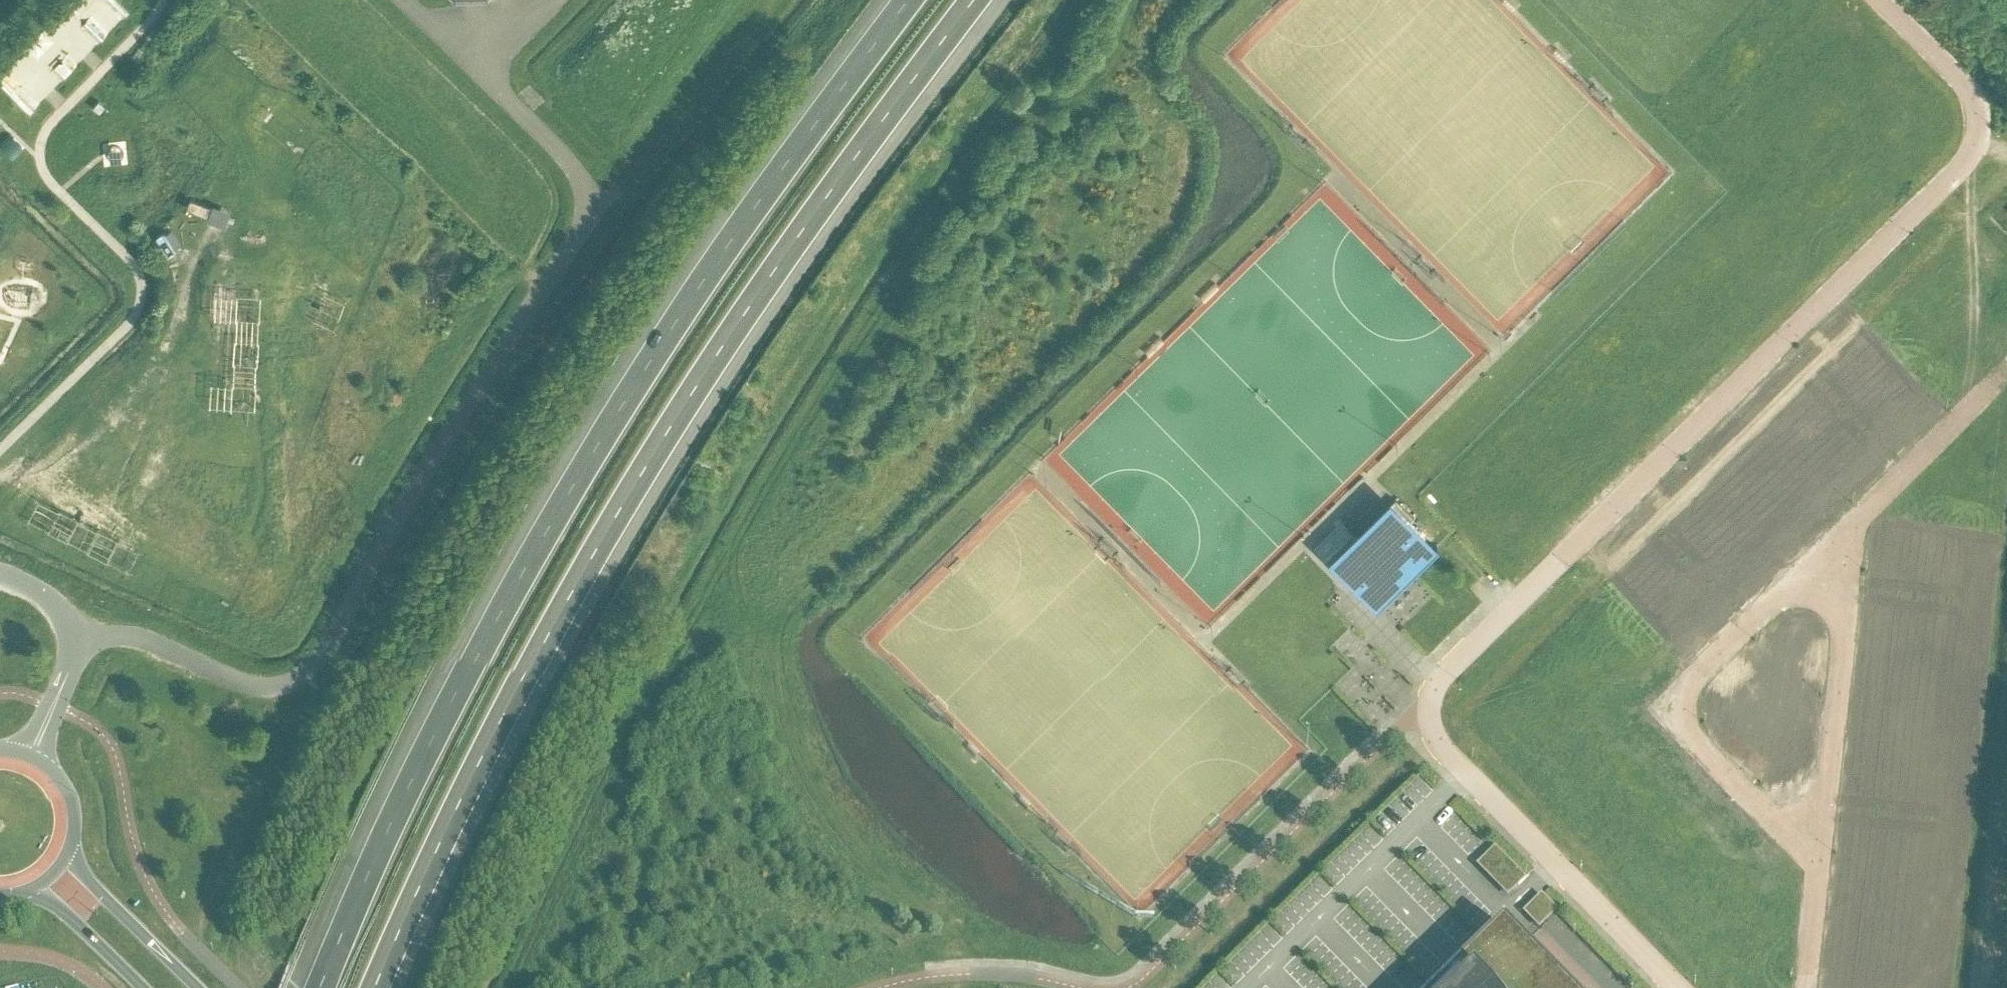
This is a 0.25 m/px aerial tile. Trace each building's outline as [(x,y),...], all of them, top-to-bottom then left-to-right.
[(1565,55),(1556,46),(1552,50),(1561,59),(1565,55)] [(1204,299),(1218,285),(1214,281),(1200,295),(1204,299)] [(1148,353),(1163,339),(1159,335),(1144,350),(1148,353)] [(1343,522),(1341,519),(1312,548),(1315,550),(1346,581),(1351,577),(1367,594),(1390,571),(1396,578),(1398,580),(1396,582),(1397,583),(1437,545),(1435,543),(1433,545),(1431,543),(1408,520),(1413,515),(1395,497),(1366,525),(1369,528),(1359,537),(1356,535),(1353,532),(1343,522)] [(1701,642),(1687,656),(1693,662),(1707,648),(1701,642)] [(979,756),(971,747),(967,751),(975,760),(979,756)] [(1031,808),(1022,800),(1018,804),(1027,813),(1031,808)] [(1706,805),(1698,806),(1700,818),(1708,817),(1706,805)] [(1483,864),(1514,895),(1531,877),(1500,847),(1483,864)] [(1854,859),(1851,866),(1861,871),(1865,864),(1854,859)] [(1865,864),(1861,871),(1872,877),(1876,870),(1865,864)] [(1832,897),(1831,905),(1851,907),(1851,899),(1832,897)] [(1531,958),(1525,951),(1524,951),(1502,927),(1459,969),(1468,979),(1459,987),(1562,987),(1549,974),(1548,975),(1541,968),(1534,961),(1531,958)] [(1848,987),(1872,987),(1866,977),(1860,981),(1856,983),(1848,987)]
